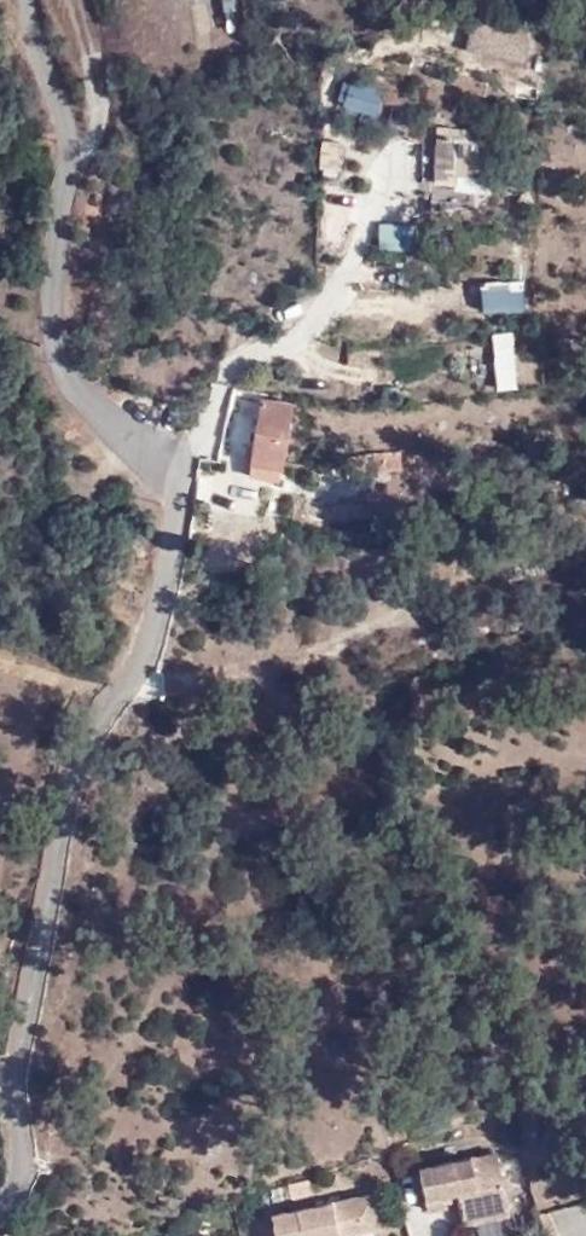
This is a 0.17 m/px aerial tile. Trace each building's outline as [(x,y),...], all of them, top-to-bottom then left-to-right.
[(346,78),(339,107),(376,115),(383,86),(346,78)] [(441,135),(435,136),(431,183),(457,184),(458,176),(476,178),(479,140),(460,138),(460,134),(441,132),(441,135)] [(337,174),(339,140),(319,138),(316,173),(337,174)] [(378,222),(379,248),(415,246),(413,220),(378,222)] [(516,387),(512,329),(490,331),(494,389),(516,387)] [(282,468),(293,404),(261,399),(250,462),(280,467),(282,468)] [(403,464),(400,448),(383,451),(387,467),(403,464)] [(383,451),(346,457),(349,474),(387,467),(383,451)] [(280,467),(250,462),(248,474),(279,479),(280,467)] [(541,486),(539,475),(527,476),(528,488),(541,486)] [(426,1213),(448,1208),(445,1197),(458,1195),(460,1205),(464,1223),(511,1213),(498,1151),(418,1168),(426,1213)] [(376,1192),(359,1195),(368,1230),(384,1226),(376,1192)] [(359,1195),(270,1214),(275,1235),(340,1235),(368,1230),(359,1195)] [(445,1197),(448,1208),(460,1205),(458,1195),(445,1197)]
